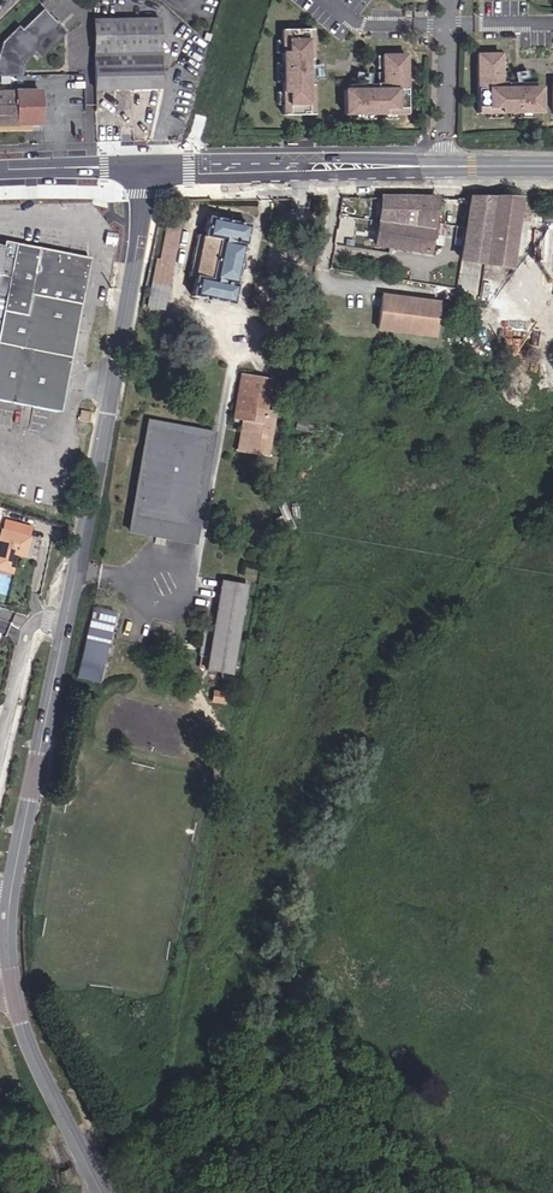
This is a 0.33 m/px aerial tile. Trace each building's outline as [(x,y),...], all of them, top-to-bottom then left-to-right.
[(46,11),(26,32),(21,27),(7,42),(0,65),(0,78),(24,78),(27,61),(36,53),(42,59),(67,33),(46,11)] [(162,20),(96,19),(96,92),(164,90),(162,20)] [(321,38),(291,38),(291,48),(291,62),(291,71),(292,91),(292,100),(292,113),(292,124),(322,123),(322,99),(321,99),(317,99),(316,62),(321,61),(321,38)] [(535,111),(534,86),(529,87),(495,87),(495,69),(495,65),(495,53),(471,53),(472,112),(482,112),(495,112),(505,111),(525,111),(535,111)] [(358,98),(353,98),(354,122),(366,122),(385,122),(394,122),(407,121),(416,121),(415,63),(391,63),(392,76),(392,80),(392,97),(358,98)] [(529,87),(529,80),(500,81),(500,69),(495,69),(495,87),(529,87)] [(392,97),(392,80),(386,80),(387,92),(358,92),(358,98),(392,97)] [(47,125),(47,123),(44,92),(0,95),(0,129),(47,125)] [(372,248),(423,255),(438,197),(381,196),(372,248)] [(508,268),(519,200),(468,199),(458,260),(508,268)] [(172,263),(180,219),(164,216),(155,260),(172,263)] [(233,285),(241,245),(242,246),(246,226),(206,218),(202,236),(196,235),(187,277),(194,278),(190,297),(230,305),(234,285),(233,285)] [(17,247),(8,245),(6,245),(6,249),(0,248),(0,400),(56,411),(86,260),(17,247)] [(111,267),(114,249),(107,248),(104,265),(111,267)] [(163,310),(172,263),(155,260),(146,306),(163,310)] [(428,338),(434,305),(381,296),(376,330),(428,338)] [(238,419),(246,377),(240,376),(232,418),(238,419)] [(266,456),(274,414),(262,411),(268,381),(246,377),(238,419),(242,420),(240,430),(246,431),(242,452),(266,456)] [(93,413),(81,411),(80,423),(92,425),(93,413)] [(192,544),(213,432),(149,420),(148,426),(207,437),(190,528),(150,520),(148,536),(192,544)] [(190,528),(207,437),(148,426),(128,532),(148,536),(150,520),(190,528)] [(242,452),(246,431),(240,430),(236,451),(242,452)] [(16,551),(25,553),(28,537),(31,526),(4,520),(3,520),(1,530),(0,534),(0,570),(10,572),(15,555),(16,551)] [(228,674),(244,586),(220,581),(211,632),(204,630),(202,643),(209,644),(206,657),(199,656),(198,667),(204,668),(204,670),(228,674)] [(100,667),(114,612),(91,607),(83,640),(85,641),(76,676),(96,681),(100,666),(100,667)] [(206,657),(209,644),(202,643),(199,656),(206,657)] [(222,704),(223,693),(212,692),(211,702),(222,704)]
